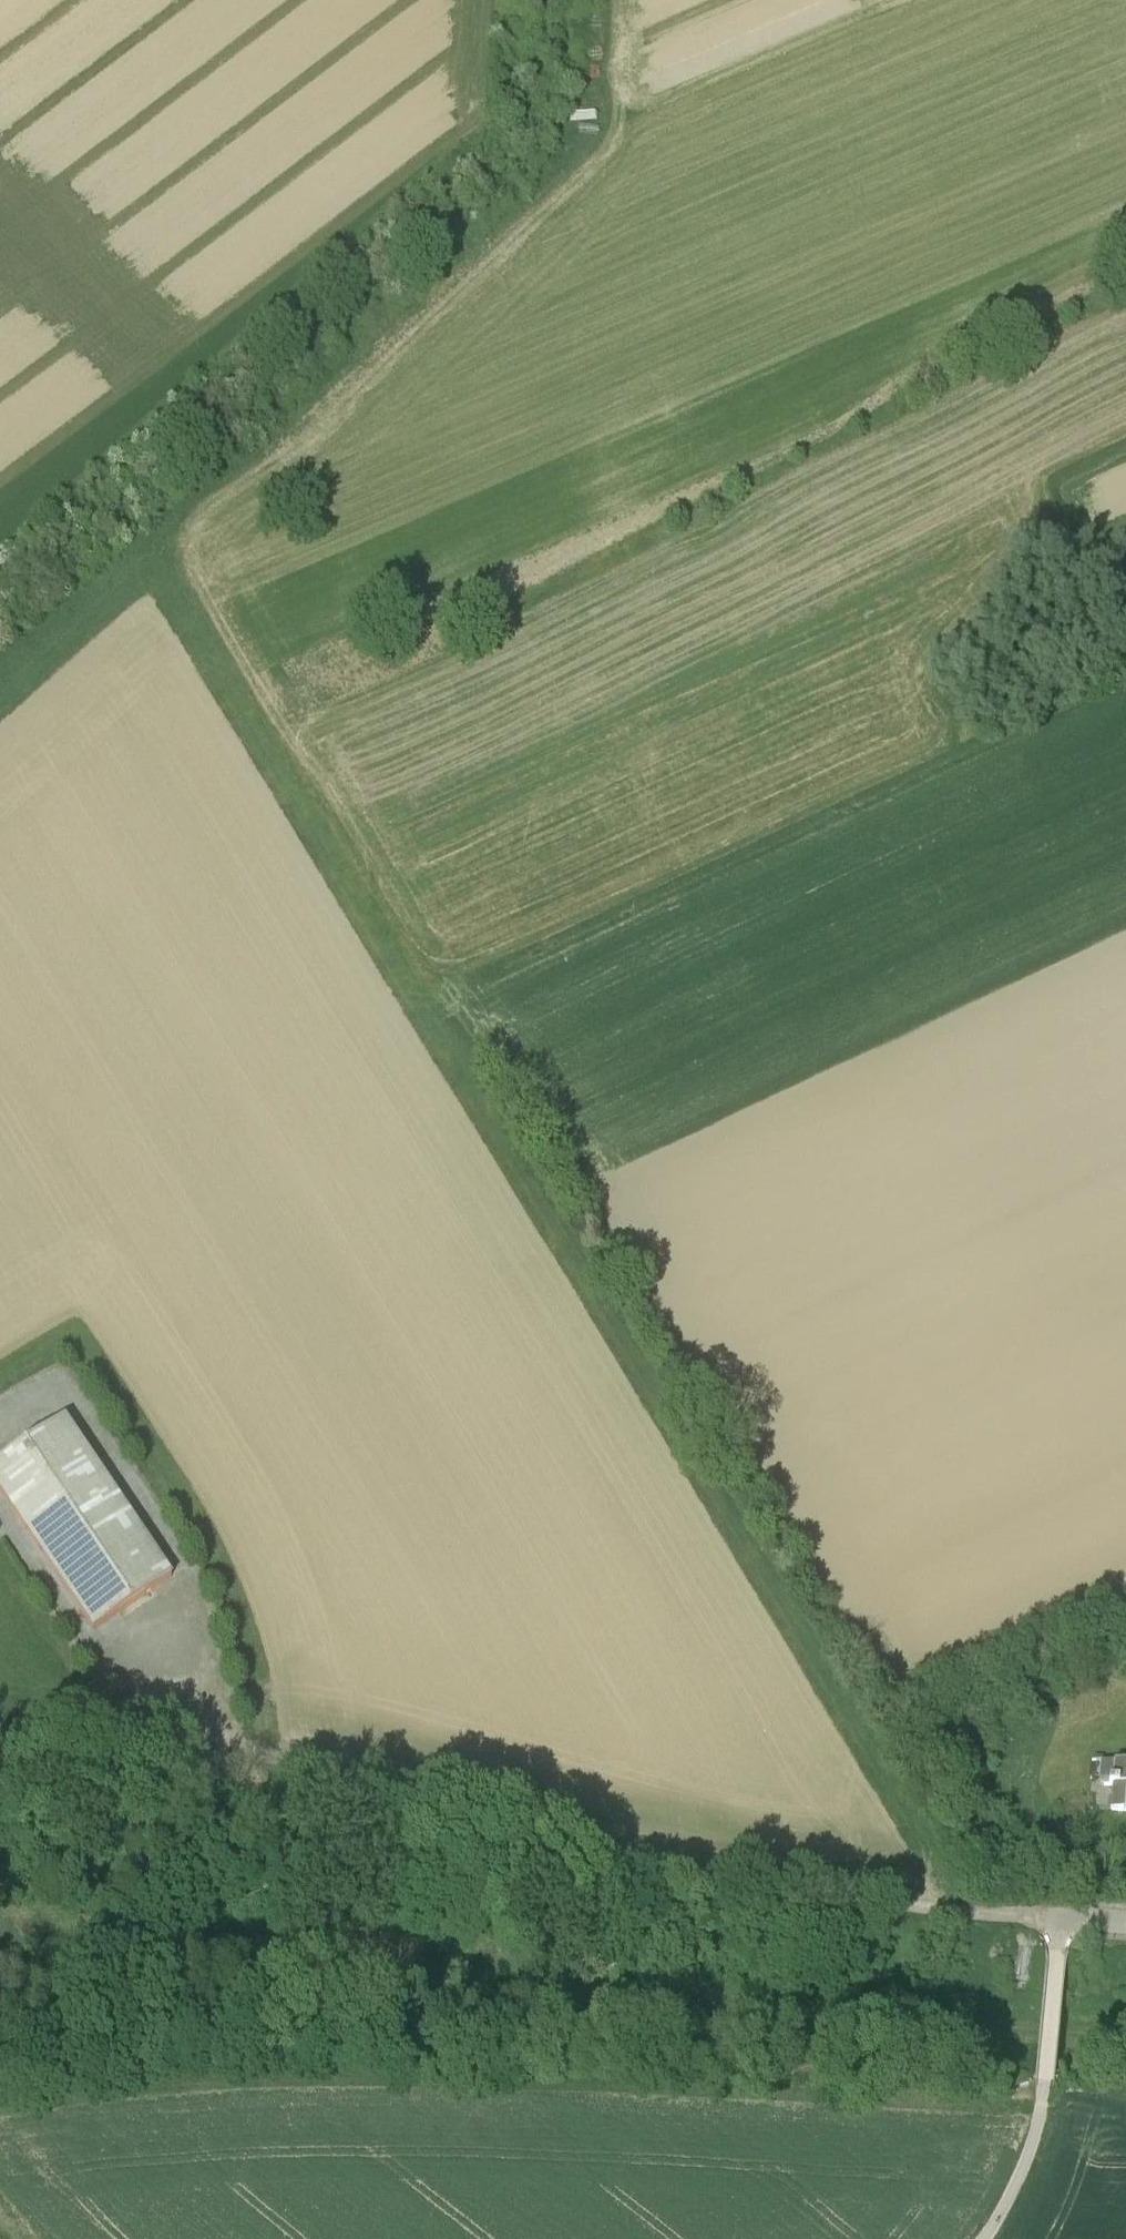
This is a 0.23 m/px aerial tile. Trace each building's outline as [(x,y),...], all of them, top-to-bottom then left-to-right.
[(0,1479),(0,1510),(93,1647),(169,1595),(63,1436),(0,1479)] [(1112,1773),(1110,1792),(1102,1791),(1102,1797),(1110,1798),(1108,1822),(1125,1823),(1125,1774),(1112,1773)]
